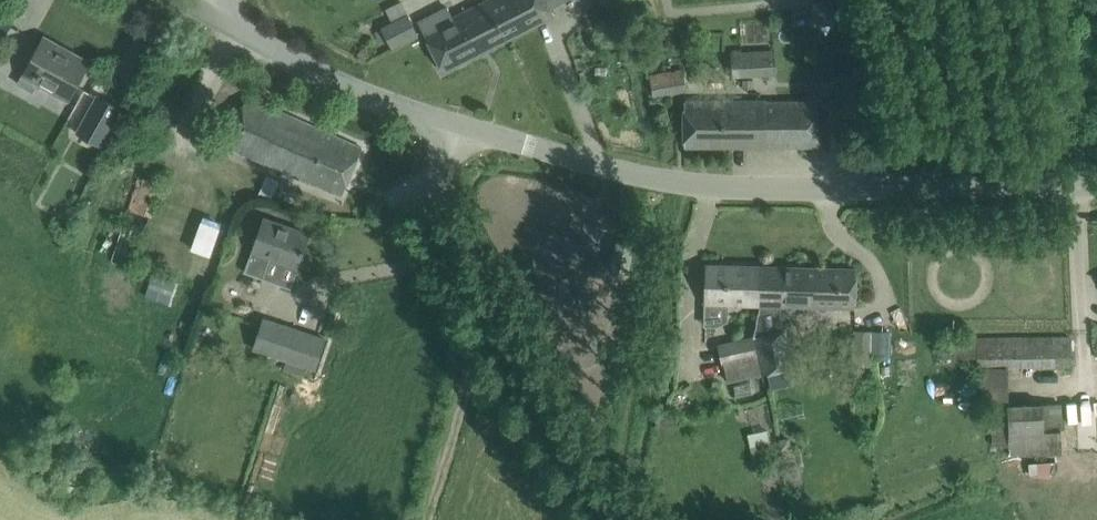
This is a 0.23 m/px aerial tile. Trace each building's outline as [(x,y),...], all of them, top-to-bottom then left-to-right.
[(506,40),(485,0),(452,17),(447,7),(418,22),(444,72),(506,40)] [(549,11),(547,9),(565,0),(486,0),(485,0),(506,40),(551,17),(549,11)] [(0,11),(0,32),(5,35),(14,19),(0,11)] [(392,48),(418,35),(408,14),(381,28),(392,48)] [(41,40),(30,59),(17,83),(33,92),(39,80),(71,97),(91,62),(72,51),(70,55),(41,40)] [(740,50),(732,50),(733,80),(776,77),(775,50),(741,52),(740,50)] [(687,89),(684,71),(650,77),(653,95),(687,89)] [(122,108),(98,95),(77,133),(101,146),(122,108)] [(247,96),(226,145),(342,195),(362,148),(247,96)] [(685,146),(819,145),(819,101),(685,101),(685,146)] [(162,239),(211,255),(220,228),(171,212),(162,239)] [(270,258),(277,260),(298,267),(310,234),(263,217),(244,272),(262,278),(270,258)] [(114,253),(140,259),(146,230),(120,225),(114,253)] [(617,242),(611,271),(628,274),(634,245),(617,242)] [(707,264),(706,303),(746,305),(761,305),(762,266),(748,266),(707,264)] [(761,305),(754,337),(783,330),(781,306),(855,308),(856,269),(762,266),(761,305)] [(253,348),(316,369),(326,339),(261,318),(259,326),(253,324),(248,340),(255,343),(253,348)] [(783,330),(754,337),(762,374),(770,372),(790,368),(794,367),(785,330),(783,330)] [(869,364),(870,332),(855,332),(855,364),(869,364)] [(754,337),(720,344),(724,364),(728,382),(762,374),(754,337)] [(1071,337),(942,339),(943,358),(978,358),(978,367),(981,367),(981,399),(981,404),(992,404),(993,445),(1010,444),(1010,455),(1057,454),(1063,453),(1063,427),(1062,426),(1062,402),(1010,403),(1009,366),(1059,366),(1072,366),(1072,359),(1071,337)]
